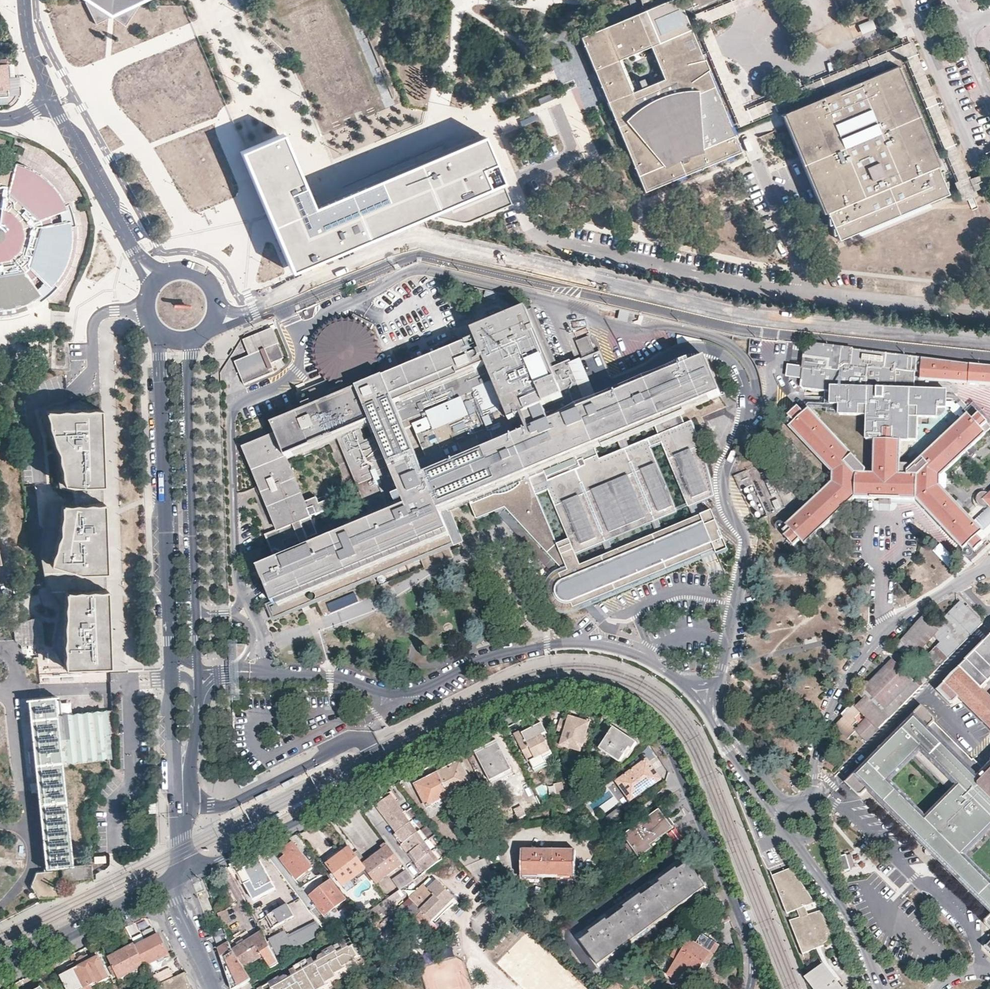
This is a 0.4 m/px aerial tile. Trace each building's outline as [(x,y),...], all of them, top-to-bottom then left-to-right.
[(151,0),(82,0),(87,3),(98,24),(104,20),(111,17),(113,17),(116,18),(127,25),(141,5),(151,0)] [(694,11),(722,0),(690,0),(694,11)] [(737,1),(693,18),(740,130),(906,61),(946,156),(939,159),(942,168),(939,169),(941,175),(953,171),(958,184),(956,185),(962,201),(964,204),(979,198),(914,42),(747,111),(712,26),(776,0),(737,0),(737,1)] [(743,155),(693,34),(693,33),(680,1),(637,18),(582,41),(603,92),(646,196),(743,155)] [(862,36),(876,30),(873,21),(859,26),(862,36)] [(8,88),(9,88),(9,81),(9,77),(8,64),(7,59),(0,59),(0,89),(8,88)] [(748,72),(751,83),(765,79),(762,68),(748,72)] [(939,159),(900,68),(840,93),(784,117),(787,125),(800,155),(802,160),(818,197),(826,215),(830,213),(842,240),(949,195),(941,175),(939,169),(942,168),(939,159)] [(0,89),(0,98),(9,97),(8,88),(0,89)] [(539,100),(541,106),(556,100),(553,94),(539,100)] [(282,122),(239,139),(233,142),(256,199),(285,269),(433,211),(467,219),(510,201),(482,133),(315,200),(282,122)] [(71,224),(68,211),(65,201),(64,201),(57,189),(48,179),(42,174),(30,167),(17,162),(15,169),(2,167),(0,167),(0,307),(8,307),(11,306),(24,302),(36,296),(47,288),(50,285),(53,282),(59,275),(66,263),(68,257),(71,242),(72,238),(71,227),(71,224)] [(81,219),(76,204),(73,197),(64,201),(65,201),(68,211),(71,224),(71,227),(75,226),(76,231),(82,230),(81,225),(81,219)] [(65,287),(61,284),(58,287),(53,282),(50,285),(47,288),(36,296),(40,302),(36,305),(39,310),(44,307),(49,303),(56,298),(65,287)] [(535,312),(528,315),(552,374),(569,367),(568,364),(558,368),(535,312)] [(475,349),(382,387),(421,483),(548,429),(543,414),(566,405),(552,374),(528,315),(470,338),(475,349)] [(324,384),(328,388),(336,391),(342,392),(348,392),(355,391),(362,388),(368,385),(372,380),(376,374),(378,368),(379,361),(379,354),(378,347),(375,340),(372,335),(367,331),(362,327),(355,325),(348,324),(343,324),(336,325),(329,328),(324,332),(319,336),(316,342),(313,348),(312,354),(312,362),(313,368),(316,374),(319,379),(322,382),(324,384)] [(267,329),(263,331),(267,339),(274,336),(270,328),(267,329)] [(241,341),(247,355),(233,361),(243,385),(273,372),(263,348),(277,343),(274,336),(267,339),(263,331),(241,341)] [(577,342),(581,358),(594,355),(590,339),(577,342)] [(283,358),(277,343),(263,348),(270,363),(283,358)] [(964,373),(848,358),(800,353),(797,376),(796,389),(795,396),(801,398),(825,401),(825,396),(909,399),(910,381),(915,382),(915,389),(989,394),(989,376),(964,373)] [(602,356),(583,361),(589,384),(609,378),(602,356)] [(722,402),(706,362),(587,412),(571,419),(548,429),(421,483),(437,522),(470,507),(530,482),(596,455),(722,402)] [(582,399),(569,367),(552,374),(566,405),(571,419),(587,412),(582,399)] [(797,376),(783,374),(781,387),(796,389),(797,376)] [(322,382),(296,393),(300,405),(294,408),(297,415),(333,400),(328,388),(324,384),(322,382)] [(271,619),(446,545),(437,522),(421,483),(382,387),(356,399),(268,434),(271,440),(240,453),(276,534),(262,539),(274,564),(251,572),(271,619)] [(984,507),(966,524),(934,494),(933,481),(977,433),(959,414),(954,420),(950,423),(897,480),(897,484),(892,483),(893,450),(902,450),(904,417),(912,417),(913,427),(932,428),(932,418),(941,418),(941,415),(941,410),(941,400),(909,399),(825,396),(825,401),(825,414),(834,415),(834,424),(853,425),(853,415),(861,416),(860,449),(865,449),(864,483),(860,483),(860,479),(802,424),(798,427),(792,422),(783,432),(789,437),(783,443),(825,483),(825,493),(789,530),(788,531),(789,532),(792,534),(792,535),(792,536),(792,537),(787,542),(797,552),(803,545),(808,549),(849,506),(907,505),(921,520),(955,552),(961,547),(966,552),(976,542),(970,538),(989,518),(989,488),(983,495),(981,493),(978,493),(975,493),(973,495),(971,498),(971,501),(972,504),(975,506),(977,507),(980,507),(982,507),(983,506),(984,507)] [(946,411),(941,410),(941,415),(944,415),(950,423),(954,420),(946,411)] [(66,508),(51,509),(40,553),(47,585),(62,609),(52,648),(66,673),(112,670),(110,595),(109,575),(107,507),(107,503),(106,488),(104,412),(65,413),(47,413),(42,417),(52,448),(60,491),(73,496),(76,508),(66,508)] [(697,508),(714,501),(710,477),(702,451),(692,425),(600,464),(596,455),(530,482),(537,499),(549,494),(570,547),(575,558),(576,560),(604,548),(610,545),(653,527),(659,524),(677,516),(651,451),(663,446),(690,512),(697,508)] [(530,482),(470,507),(474,517),(491,510),(501,506),(566,577),(569,576),(563,563),(558,552),(537,499),(530,482)] [(697,508),(690,512),(695,523),(702,520),(697,508)] [(729,555),(713,515),(702,520),(695,523),(663,536),(657,539),(614,557),(608,559),(569,576),(566,577),(561,579),(563,585),(560,588),(557,591),(556,595),(557,601),(559,604),(562,607),(566,608),(570,608),(573,608),(575,613),(716,554),(718,559),(729,555)] [(659,524),(653,527),(657,539),(663,536),(659,524)] [(941,561),(950,554),(939,542),(931,549),(941,561)] [(614,557),(610,545),(604,548),(608,559),(614,557)] [(570,547),(558,552),(563,563),(575,558),(570,547)] [(926,678),(981,622),(959,600),(933,626),(923,616),(895,644),(909,658),(932,635),(938,642),(922,658),(926,661),(917,670),(926,678)] [(607,623),(595,610),(587,614),(601,629),(607,623)] [(957,664),(842,781),(854,793),(859,793),(864,788),(988,912),(981,918),(982,922),(989,930),(989,881),(962,853),(987,828),(989,831),(989,754),(979,765),(976,762),(970,756),(968,757),(932,720),(931,716),(946,701),(950,701),(955,696),(989,731),(989,631),(957,664)] [(246,643),(229,644),(230,662),(235,659),(238,657),(239,657),(242,653),(245,647),(246,643)] [(865,739),(920,684),(893,658),(858,692),(862,696),(855,704),(852,700),(841,712),(843,714),(834,724),(847,737),(855,729),(865,739)] [(61,866),(73,865),(63,766),(62,761),(109,756),(108,728),(105,711),(58,715),(55,695),(43,696),(40,697),(29,698),(46,867),(61,866)] [(581,753),(591,722),(579,718),(569,715),(568,718),(561,716),(558,726),(565,728),(560,746),(581,753)] [(528,757),(551,745),(543,729),(548,727),(542,717),(527,725),(523,727),(522,725),(514,728),(528,757)] [(634,747),(639,739),(624,730),(614,723),(608,731),(610,732),(601,746),(622,759),(630,745),(634,747)] [(515,771),(499,740),(490,744),(477,751),(493,782),(515,771)] [(552,748),(551,745),(528,757),(530,760),(552,748)] [(988,750),(976,762),(979,765),(989,754),(989,752),(988,750)] [(629,802),(661,779),(652,765),(646,757),(614,780),(629,802)] [(439,771),(450,794),(472,782),(461,760),(447,767),(439,771)] [(428,806),(450,794),(439,771),(426,778),(416,783),(428,806)] [(282,785),(283,788),(297,781),(295,778),(282,785)] [(556,781),(559,796),(566,792),(564,781),(556,781)] [(255,798),(257,801),(270,794),(269,791),(255,798)] [(377,806),(388,820),(404,812),(393,798),(377,806)] [(308,803),(307,800),(293,807),(295,810),(308,803)] [(375,826),(384,820),(374,808),(366,814),(375,826)] [(651,843),(674,826),(671,822),(661,808),(625,834),(640,854),(652,845),(651,843)] [(407,810),(404,812),(411,822),(414,820),(407,810)] [(614,823),(623,818),(620,811),(610,816),(614,823)] [(404,812),(388,820),(391,824),(398,833),(402,839),(399,841),(405,849),(408,846),(416,858),(414,860),(416,863),(419,867),(422,865),(427,871),(441,860),(433,850),(436,848),(429,839),(426,841),(419,831),(422,829),(414,820),(411,822),(404,812)] [(282,817),(280,814),(267,820),(269,823),(282,817)] [(422,829),(419,831),(426,841),(429,839),(422,829)] [(312,867),(293,841),(284,847),(278,852),(297,878),(299,877),(300,879),(305,875),(304,873),(312,867)] [(388,875),(403,863),(389,844),(379,852),(374,856),(388,875)] [(328,863),(344,884),(367,868),(364,864),(350,846),(340,853),(334,858),(328,863)] [(408,846),(405,849),(414,860),(416,858),(408,846)] [(576,873),(577,848),(552,848),(523,847),(523,871),(576,873)] [(436,848),(433,850),(441,860),(444,858),(436,848)] [(238,860),(234,862),(238,870),(243,868),(260,858),(256,850),(252,852),(238,860)] [(492,869),(496,868),(503,866),(499,852),(486,857),(492,869)] [(94,863),(106,861),(105,853),(92,855),(94,863)] [(842,868),(848,866),(844,853),(838,855),(842,868)] [(374,856),(367,861),(373,868),(369,871),(378,883),(388,875),(374,856)] [(276,887),(260,858),(243,868),(238,870),(254,899),(276,887)] [(601,964),(707,886),(689,860),(674,872),(670,867),(663,872),(666,877),(642,895),(639,897),(635,893),(628,898),(632,902),(605,922),(601,918),(594,923),(598,928),(583,939),(601,964)] [(373,868),(367,861),(364,864),(367,868),(369,871),(373,868)] [(73,865),(61,866),(63,882),(93,879),(92,863),(73,865)] [(415,879),(407,868),(394,877),(401,889),(415,879)] [(475,884),(480,879),(469,868),(464,873),(475,884)] [(792,868),(772,875),(787,913),(797,909),(799,917),(790,920),(803,954),(817,948),(816,947),(823,944),(825,943),(827,941),(830,938),(831,934),(830,930),(829,926),(825,920),(826,920),(821,911),(808,914),(805,906),(815,902),(792,868)] [(56,870),(37,872),(32,885),(40,897),(51,896),(59,896),(58,883),(56,870)] [(432,919),(454,897),(437,879),(415,902),(410,897),(403,904),(406,906),(403,909),(405,911),(404,912),(419,927),(429,917),(432,919)] [(346,899),(332,880),(317,890),(312,895),(327,914),(346,899)] [(348,909),(356,920),(357,921),(359,919),(362,917),(353,905),(348,909)] [(294,915),(289,906),(280,911),(278,912),(283,921),(294,915)] [(283,921),(278,912),(280,911),(279,908),(266,915),(273,927),(283,921)] [(344,921),(346,922),(349,921),(350,919),(344,911),(336,917),(340,924),(344,921)] [(211,928),(218,947),(230,940),(224,926),(223,923),(211,928)] [(300,944),(321,932),(316,923),(308,928),(308,927),(304,929),(291,936),(289,933),(287,934),(286,932),(270,941),(277,953),(293,945),(297,952),(303,948),(300,944)] [(264,955),(272,967),(279,963),(261,929),(232,947),(244,966),(255,960),(264,955)] [(146,939),(142,931),(133,936),(136,943),(137,944),(146,939)] [(146,939),(137,944),(146,962),(146,963),(167,952),(158,933),(149,938),(146,939)] [(364,967),(362,963),(367,960),(352,935),(347,937),(344,933),(258,983),(260,987),(257,988),(326,988),(364,967)] [(709,965),(721,945),(715,942),(703,934),(697,944),(690,940),(669,973),(682,981),(685,976),(694,982),(706,964),(709,965)] [(982,945),(989,953),(989,936),(982,945)] [(230,978),(234,988),(252,978),(244,966),(232,947),(230,940),(218,947),(221,953),(230,978)] [(146,962),(137,944),(136,943),(120,950),(109,956),(112,963),(119,976),(146,962)] [(112,963),(105,966),(99,955),(91,959),(88,953),(84,955),(84,953),(80,955),(80,957),(77,959),(78,960),(75,961),(76,964),(75,964),(74,965),(72,961),(69,962),(72,969),(61,974),(69,988),(82,988),(85,988),(84,986),(99,979),(100,981),(112,975),(114,978),(119,976),(112,963)] [(824,961),(806,976),(816,988),(848,988),(845,985),(844,986),(824,961)] [(174,975),(170,966),(152,974),(157,983),(174,975)] [(157,983),(160,988),(195,988),(190,977),(186,970),(174,975),(157,983)]
